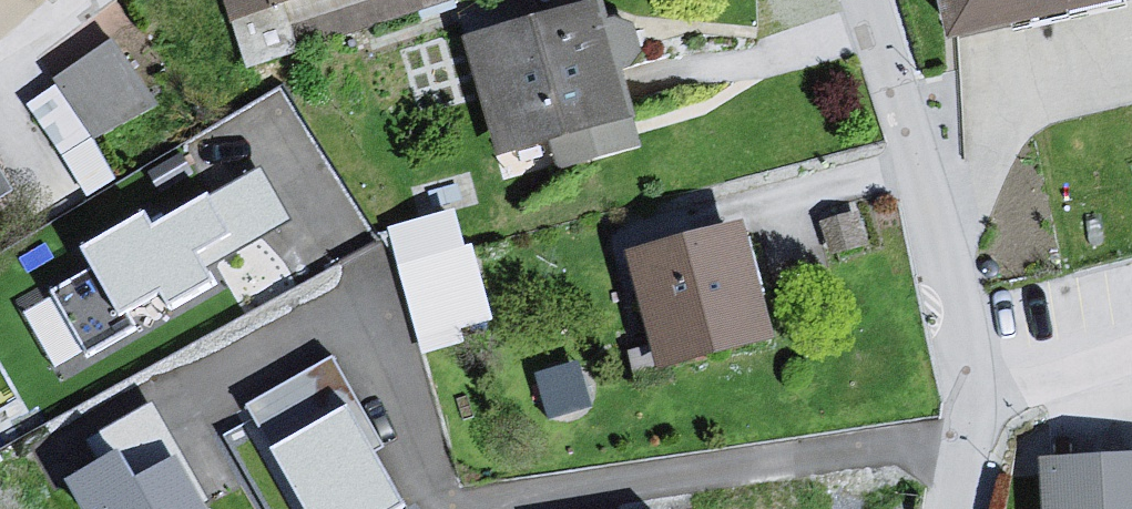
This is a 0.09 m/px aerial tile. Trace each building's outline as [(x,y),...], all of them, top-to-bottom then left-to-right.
[(245,84),(462,11),(459,0),(216,0),(245,84)] [(975,57),(1131,25),(1131,0),(957,0),(975,57)] [(601,9),(466,51),(497,169),(638,139),(601,9)] [(97,134),(160,93),(119,30),(28,89),(90,184),(118,166),(97,134)] [(287,219),(257,166),(151,225),(144,212),(81,247),(120,317),(162,294),(168,305),(211,280),(203,266),(287,219)] [(0,174),(0,219),(21,209),(0,174)] [(393,213),(416,332),(491,317),(468,198),(393,213)] [(754,242),(639,266),(669,377),(789,358),(754,242)] [(331,357),(245,406),(304,508),(398,508),(405,505),(373,451),(382,446),(331,357)] [(64,479),(81,508),(95,508),(99,507),(100,508),(207,508),(175,453),(134,477),(117,448),(64,479)] [(1049,475),(1049,508),(1131,508),(1131,473),(1049,475)]
